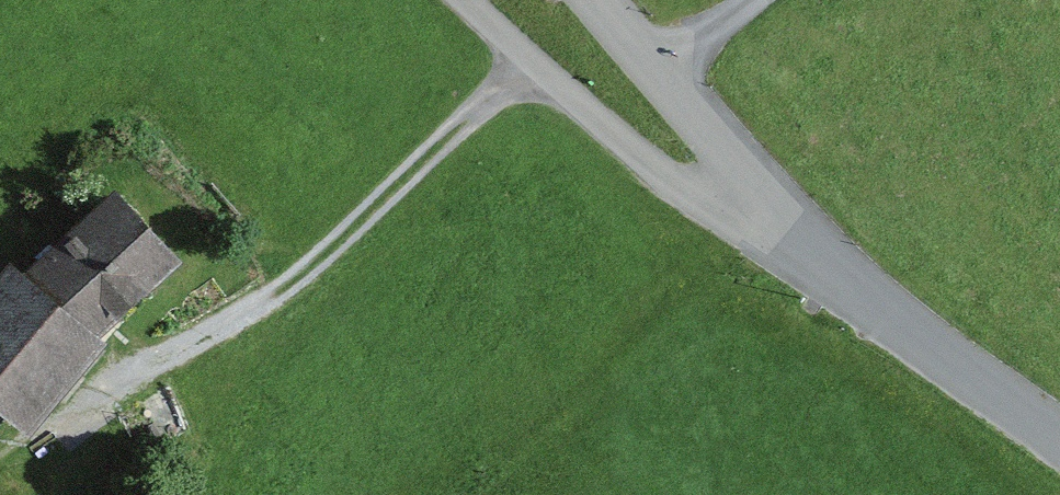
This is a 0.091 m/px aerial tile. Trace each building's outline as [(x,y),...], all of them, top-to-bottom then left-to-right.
[(33,434),(95,322),(159,272),(83,194),(0,268),(0,413),(33,434)]
